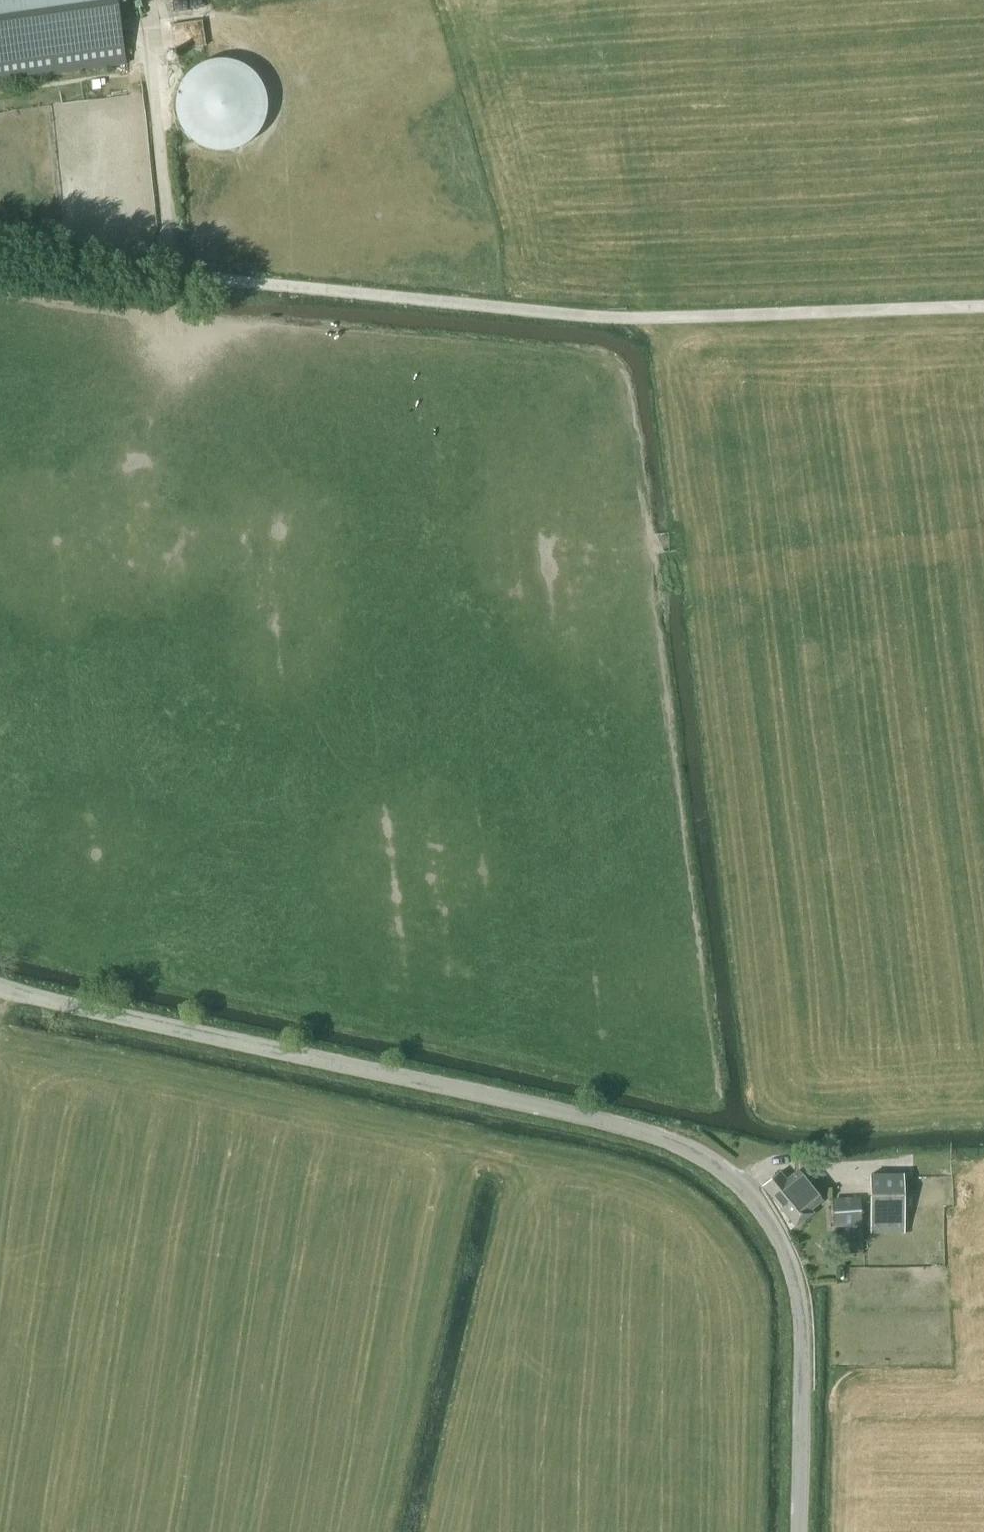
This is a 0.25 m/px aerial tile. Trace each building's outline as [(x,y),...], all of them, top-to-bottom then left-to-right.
[(126,64),(117,0),(0,0),(0,82),(126,64)] [(206,23),(179,24),(180,44),(207,43),(206,23)] [(193,150),(264,152),(266,68),(195,67),(193,150)] [(795,1227),(813,1213),(807,1205),(819,1196),(803,1176),(800,1179),(795,1174),(787,1180),(780,1172),(763,1186),(795,1227)] [(905,1176),(871,1176),(870,1233),(904,1234),(905,1176)] [(861,1225),(859,1196),(832,1198),(834,1227),(861,1225)]
